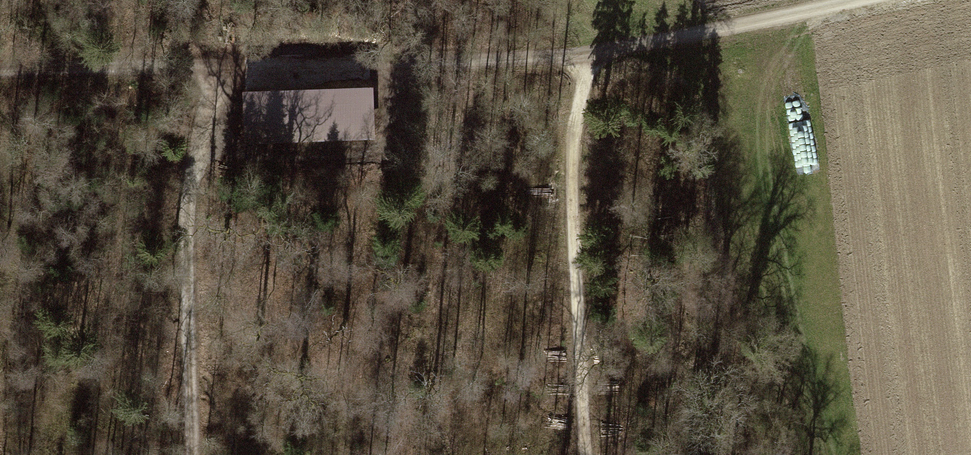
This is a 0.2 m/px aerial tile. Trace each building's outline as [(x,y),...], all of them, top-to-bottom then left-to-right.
[(373,139),(371,88),(241,93),(242,144),(373,139)]
